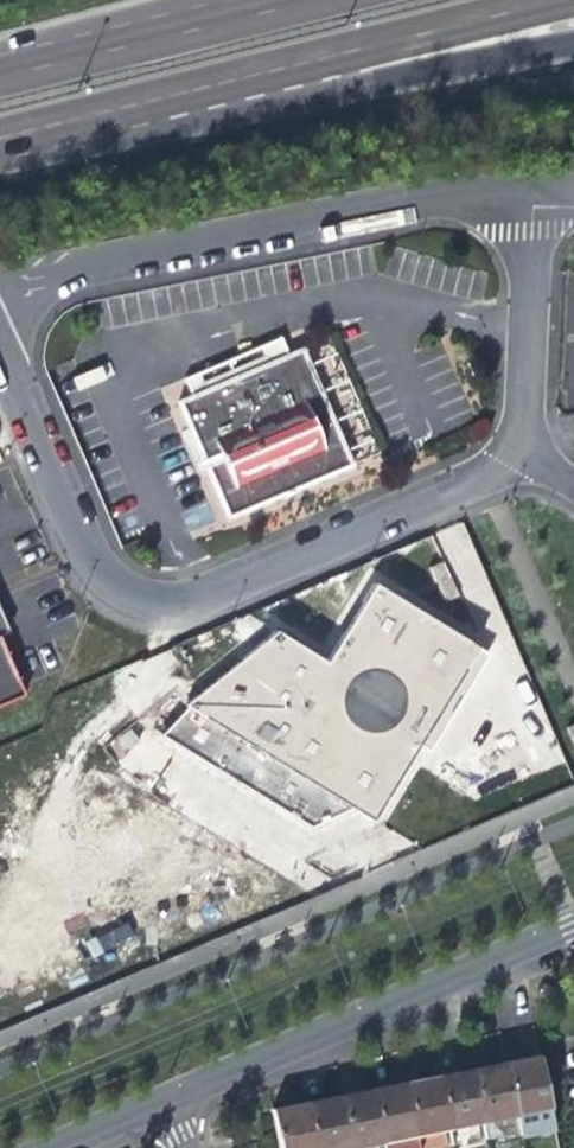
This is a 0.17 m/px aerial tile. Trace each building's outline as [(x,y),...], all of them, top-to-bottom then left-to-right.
[(175,413),(219,522),(341,474),(297,363),(285,368),(281,357),(181,397),(186,408),(175,413)] [(478,646),(373,588),(326,663),(274,632),(185,705),(188,707),(163,734),(313,826),(352,807),(370,819),(478,646)] [(21,701),(0,652),(0,710),(21,701)] [(521,1059),(505,1063),(516,1117),(550,1110),(539,1056),(521,1059)] [(519,1135),(516,1117),(505,1063),(489,1066),(471,1070),(482,1123),(486,1141),(519,1135)] [(449,1130),(482,1123),(471,1070),(457,1072),(438,1076),(449,1130)] [(415,1137),(449,1130),(438,1076),(421,1080),(405,1083),(415,1137)] [(415,1137),(405,1083),(388,1086),(372,1090),(384,1147),(418,1147),(415,1137)] [(372,1090),(363,1092),(339,1097),(350,1147),(384,1147),(372,1090)] [(339,1097),(323,1100),(306,1103),(315,1147),(350,1147),(339,1097)] [(306,1103),(288,1107),(272,1110),(279,1147),(315,1147),(306,1103)]
